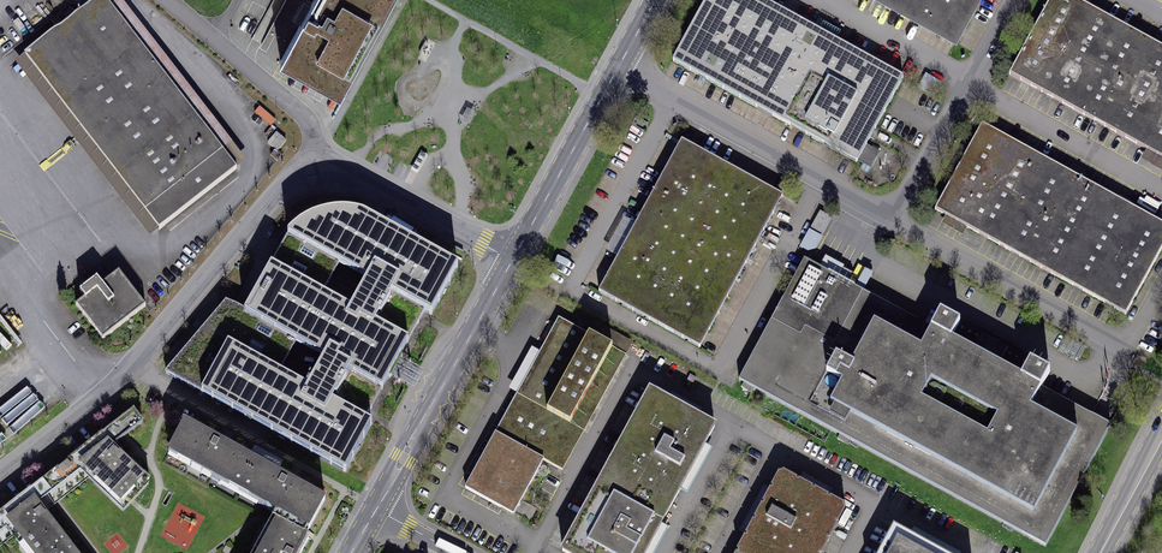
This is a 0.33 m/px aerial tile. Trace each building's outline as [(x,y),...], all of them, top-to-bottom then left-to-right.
[(162,215),(243,150),(123,0),(92,0),(30,49),(162,215)] [(266,60),(335,92),(386,0),(299,0),(266,60)] [(677,59),(702,73),(857,162),(906,77),(858,50),(771,0),(710,0),(677,59)] [(903,13),(956,41),(978,0),(879,0),(903,13)] [(1012,72),(1161,155),(1161,40),(1089,0),(1051,0),(1012,72)] [(939,210),(1131,314),(1161,256),(1161,223),(984,127),(939,210)] [(606,296),(710,350),(728,316),(757,259),(772,231),(794,189),(753,168),(689,135),(661,190),(645,220),(606,296)] [(816,206),(803,243),(816,248),(829,210),(816,206)] [(166,373),(346,473),(458,268),(365,216),(340,211),(324,215),(308,220),(290,233),(247,312),(225,302),(166,373)] [(108,255),(62,297),(102,341),(148,299),(108,255)] [(806,256),(739,378),(1046,547),(1113,426),(1019,374),(981,353),(949,335),(806,256)] [(556,319),(465,487),(519,517),(611,348),(556,319)] [(651,395),(609,471),(672,507),(715,430),(651,395)] [(238,489),(258,454),(179,411),(159,445),(238,489)] [(91,467),(127,504),(153,479),(102,426),(76,451),(91,467)] [(91,467),(76,451),(43,480),(38,485),(52,502),(57,498),(91,467)] [(285,514),(319,532),(337,496),(258,454),(238,489),(285,514)] [(672,507),(609,471),(566,549),(572,552),(647,552),(672,507)] [(846,505),(780,472),(739,552),(822,552),(846,505)] [(39,552),(64,552),(81,541),(52,502),(38,485),(6,509),(21,528),(39,552)] [(6,509),(0,515),(0,547),(21,528),(6,509)] [(262,552),(306,552),(319,532),(285,514),(262,552)] [(880,552),(940,552),(894,528),(880,552)] [(81,541),(64,552),(90,552),(81,541)]
